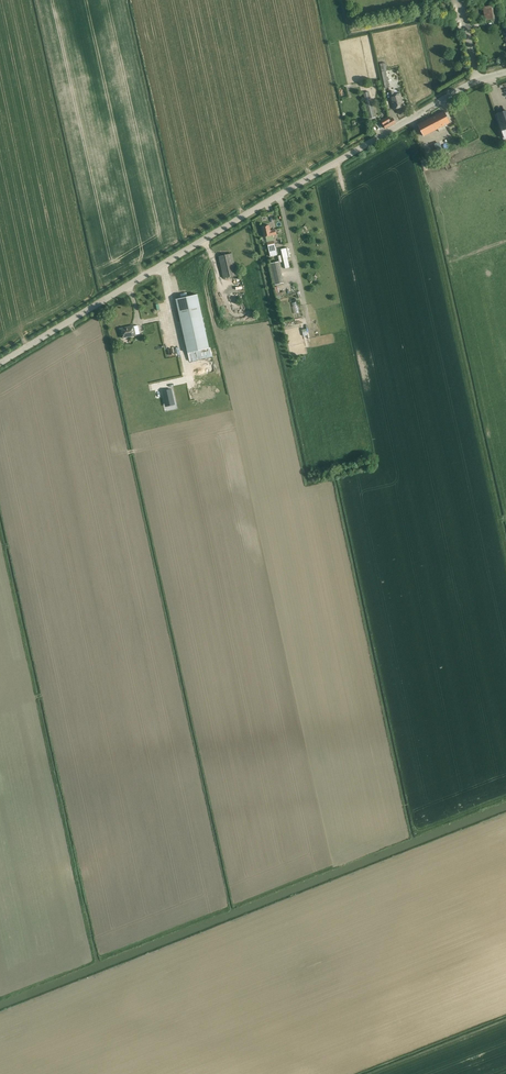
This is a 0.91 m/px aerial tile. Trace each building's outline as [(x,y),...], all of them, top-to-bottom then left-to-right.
[(495,8),(485,10),(487,22),(497,21),(495,8)] [(496,38),(497,43),(499,43),(500,49),(504,48),(503,41),(501,37),(496,38)] [(380,64),(385,88),(389,87),(386,71),(387,71),(385,63),(380,64)] [(375,117),(369,94),(369,91),(363,93),(370,119),(375,117)] [(389,92),(390,96),(393,109),(404,107),(400,93),(395,94),(394,91),(389,92)] [(450,123),(446,116),(444,111),(418,125),(424,136),(438,129),(439,132),(446,129),(445,125),(450,123)] [(498,114),(501,122),(500,123),(505,138),(505,111),(498,114)] [(388,116),(381,120),(386,128),(396,122),(393,118),(390,120),(388,116)] [(90,229),(88,219),(82,221),(85,231),(90,229)] [(262,227),(263,232),(264,237),(266,237),(267,243),(270,256),(277,255),(272,230),(270,230),(269,225),(262,227)] [(290,258),(288,248),(281,249),(285,269),(290,267),(288,258),(290,258)] [(219,256),(220,261),(224,278),(237,275),(232,253),(219,256)] [(279,262),(269,264),(274,286),(284,283),(279,262)] [(288,284),(291,295),(298,294),(295,282),(288,284)] [(274,287),(276,296),(277,296),(278,300),(281,299),(280,295),(283,294),(283,292),(279,293),(277,286),(274,287)] [(197,294),(176,299),(188,353),(209,348),(197,294)] [(294,313),(300,312),(298,301),(292,302),(294,313)] [(134,326),(120,329),(122,338),(136,335),(134,326)] [(163,391),(166,404),(174,402),(171,389),(163,391)]
